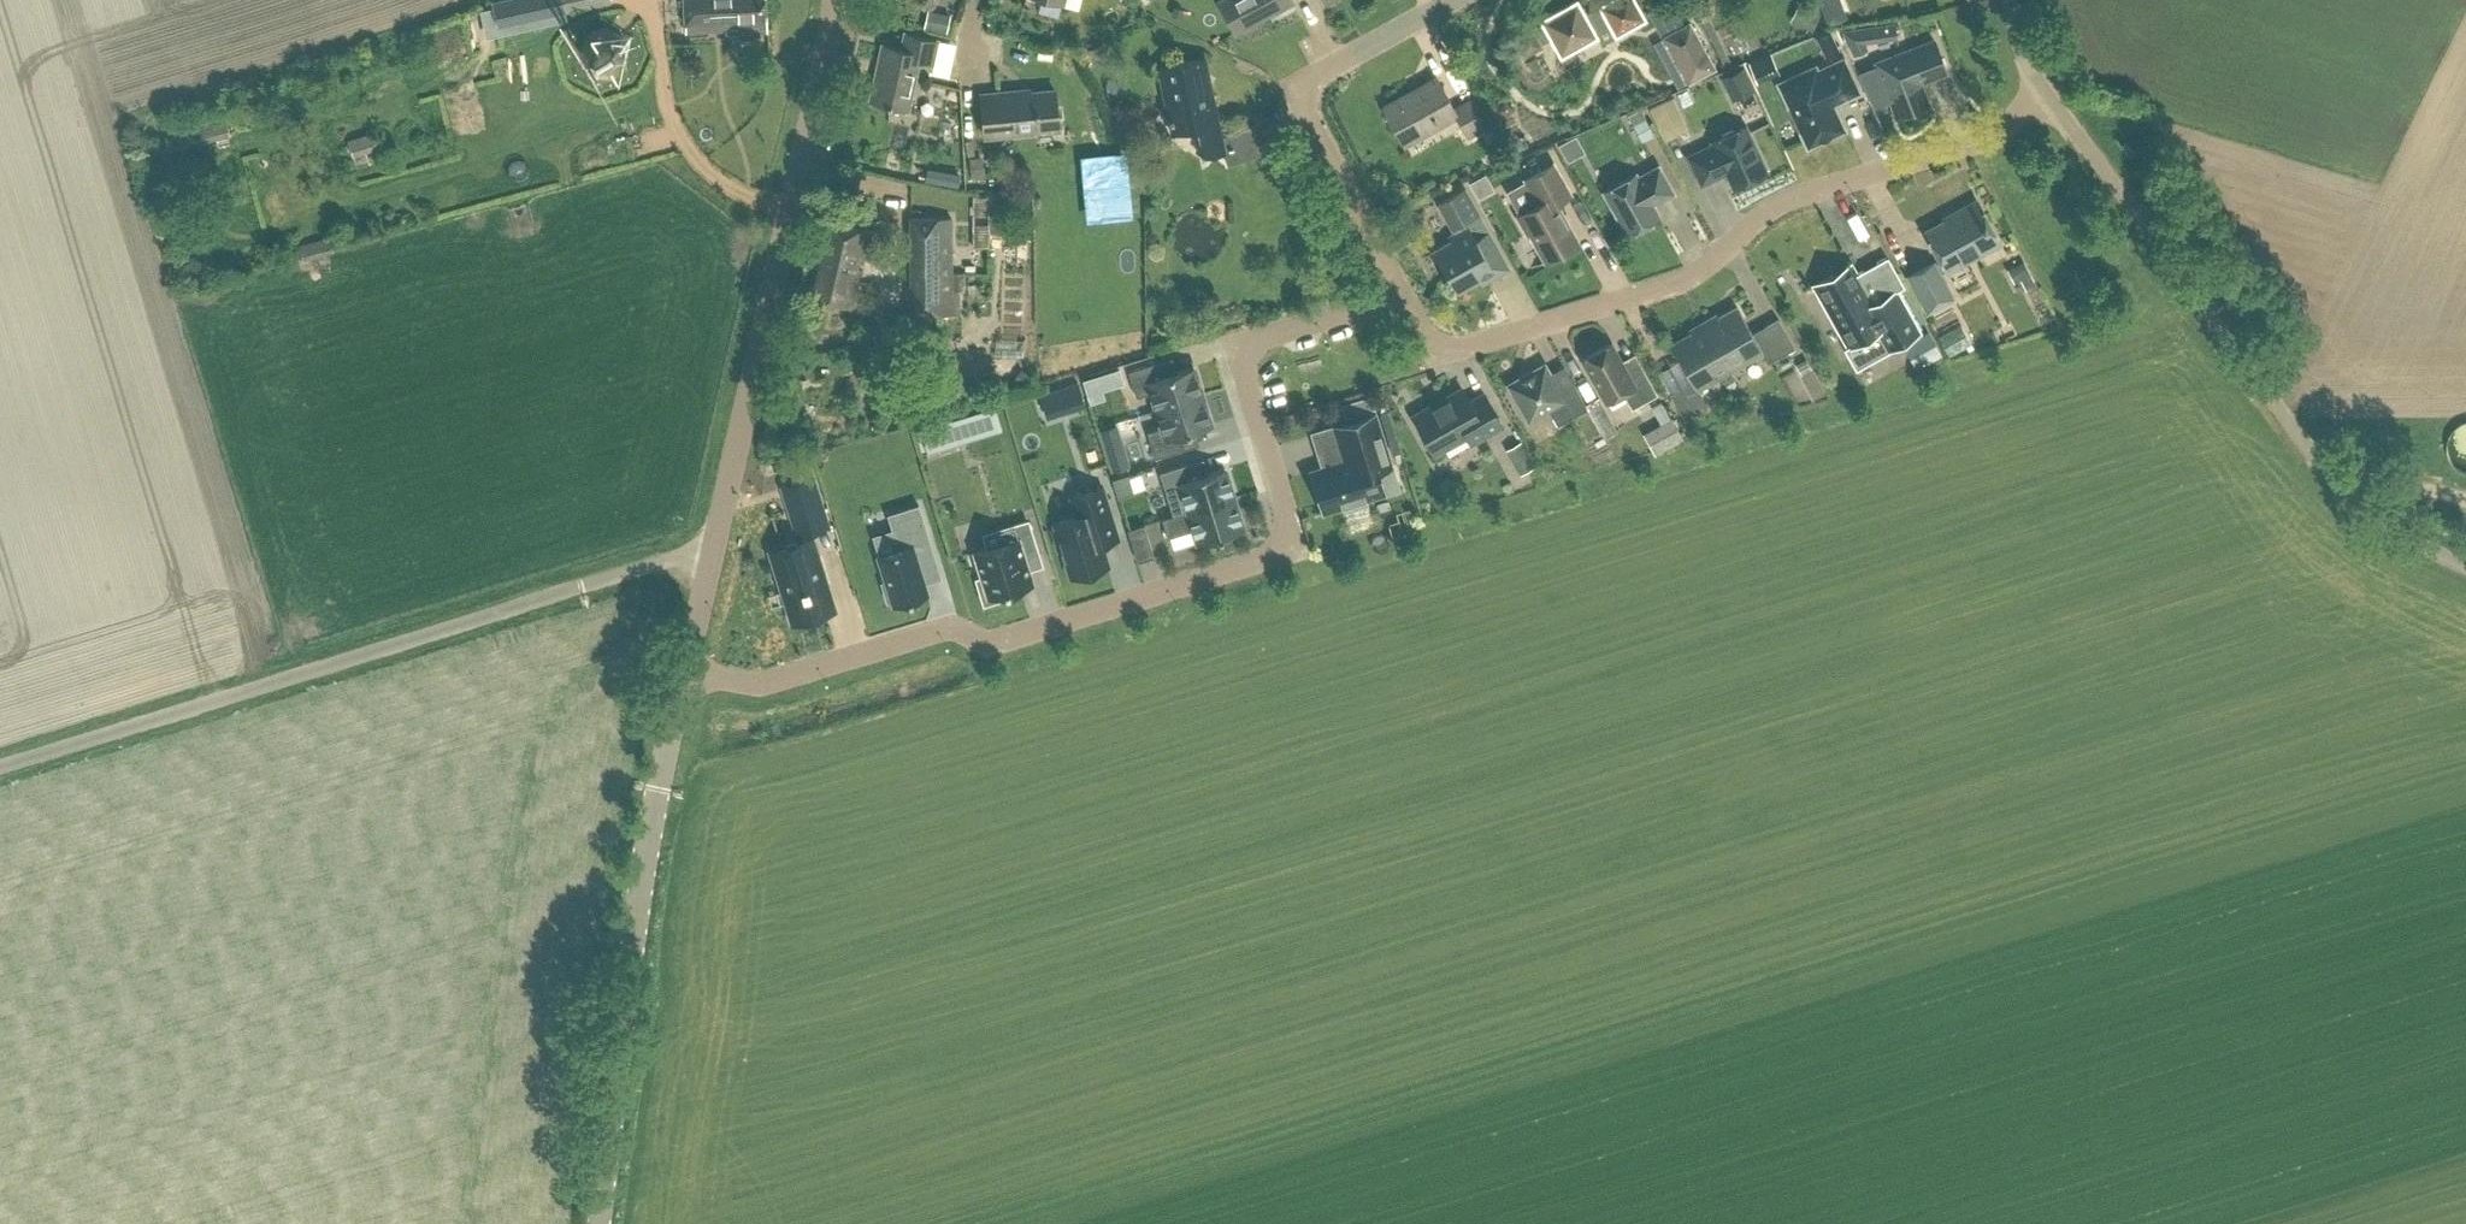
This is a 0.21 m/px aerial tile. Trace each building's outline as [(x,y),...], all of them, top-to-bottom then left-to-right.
[(494,6),(481,9),(485,29),(498,26),(499,32),(567,17),(566,10),(612,0),(492,0),(494,6)] [(671,22),(686,22),(687,30),(726,29),(726,32),(768,30),(767,0),(670,0),(671,22)] [(1238,28),(1291,0),(1223,0),(1238,28)] [(1639,0),(1605,0),(1598,4),(1601,9),(1589,15),(1581,0),(1572,0),(1541,17),(1543,22),(1535,27),(1534,25),(1515,35),(1525,55),(1544,44),(1542,40),(1551,36),(1561,56),(1600,35),(1597,29),(1609,22),(1616,35),(1649,18),(1639,0)] [(1719,67),(1694,20),(1665,35),(1691,83),(1719,67)] [(1901,38),(1898,21),(1845,29),(1857,55),(1870,50),(1867,43),(1901,38)] [(624,34),(608,26),(593,32),(586,49),(590,64),(608,74),(624,69),(630,50),(624,34)] [(937,37),(904,30),(901,45),(883,39),(870,99),(906,107),(917,58),(932,63),(937,37)] [(1877,63),(1857,71),(1879,120),(1928,101),(1920,80),(1946,69),(1934,38),(1876,60),(1877,63)] [(1222,134),(1205,55),(1158,66),(1172,131),(1196,126),(1200,141),(1195,148),(1196,150),(1202,152),(1203,156),(1225,151),(1229,163),(1255,155),(1251,140),(1246,126),(1222,134)] [(1857,90),(1843,59),(1817,71),(1815,66),(1780,82),(1808,143),(1843,127),(1831,102),(1857,90)] [(1746,64),(1723,76),(1734,99),(1757,87),(1746,64)] [(1456,107),(1438,74),(1385,103),(1407,143),(1460,114),(1471,135),(1487,126),(1472,98),(1456,107)] [(1018,92),(1018,87),(980,91),(985,133),(1059,125),(1055,88),(1018,92)] [(1668,135),(1690,122),(1679,103),(1657,115),(1668,135)] [(1766,169),(1745,124),(1713,139),(1714,142),(1689,154),(1701,180),(1726,169),(1734,184),(1766,169)] [(985,177),(983,156),(970,157),(972,179),(985,177)] [(1572,192),(1553,160),(1524,177),(1538,201),(1517,213),(1527,233),(1529,232),(1545,259),(1579,240),(1557,201),(1572,192)] [(1673,190),(1659,164),(1638,176),(1636,171),(1604,189),(1627,231),(1659,213),(1652,202),(1673,190)] [(1453,232),(1449,234),(1451,238),(1430,249),(1444,274),(1449,272),(1458,289),(1493,269),(1495,274),(1509,266),(1465,187),(1437,202),(1453,232)] [(2000,241),(1976,198),(1955,209),(1956,212),(1925,229),(1940,258),(1934,262),(1933,260),(1908,274),(1927,309),(1952,296),(1940,273),(2000,241)] [(952,289),(951,214),(909,216),(910,313),(959,312),(959,289),(952,289)] [(869,228),(822,216),(812,255),(822,257),(813,293),(851,303),(869,228)] [(1911,251),(1925,248),(1921,230),(1907,233),(1911,251)] [(977,245),(977,260),(995,260),(994,244),(977,245)] [(1874,301),(1852,262),(1814,283),(1848,344),(1876,328),(1886,347),(1919,329),(1896,288),(1874,301)] [(1706,322),(1731,367),(1762,350),(1768,361),(1795,345),(1778,316),(1752,330),(1737,304),(1706,322)] [(1698,386),(1731,367),(1706,322),(1671,342),(1692,378),(1670,391),(1685,418),(1708,404),(1698,386)] [(1970,330),(1947,335),(1951,352),(1974,347),(1970,330)] [(1023,358),(1026,340),(1000,336),(998,354),(1023,358)] [(1626,367),(1611,340),(1582,356),(1606,399),(1622,389),(1632,406),(1657,392),(1639,360),(1626,367)] [(1151,390),(1157,407),(1202,393),(1194,364),(1161,374),(1156,360),(1128,369),(1137,394),(1151,390)] [(1560,388),(1545,361),(1508,381),(1529,418),(1549,407),(1558,422),(1588,406),(1574,380),(1560,388)] [(1484,390),(1469,399),(1462,385),(1414,412),(1435,450),(1467,433),(1471,440),(1502,422),(1484,390)] [(1124,392),(1095,399),(1101,423),(1130,416),(1124,392)] [(1202,393),(1157,407),(1162,425),(1147,429),(1155,455),(1183,446),(1178,432),(1211,422),(1202,393)] [(1605,398),(1594,403),(1607,434),(1618,429),(1605,398)] [(1655,406),(1664,424),(1646,433),(1654,448),(1684,433),(1667,400),(1655,406)] [(1345,458),(1312,468),(1324,508),(1343,502),(1344,508),(1367,501),(1365,495),(1384,490),(1377,467),(1391,463),(1375,412),(1335,424),(1345,458)] [(2459,468),(2461,469),(2463,470),(2465,471),(2465,420),(2462,421),(2460,422),(2458,424),(2456,426),(2454,427),(2453,430),(2451,432),(2450,434),(2449,437),(2448,439),(2448,442),(2447,444),(2447,447),(2447,450),(2448,452),(2449,455),(2450,458),(2452,460),(2453,462),(2455,464),(2457,466),(2459,468)] [(1109,445),(1113,460),(1130,455),(1125,440),(1109,445)] [(1525,440),(1508,448),(1519,474),(1537,466),(1525,440)] [(1173,514),(1234,495),(1225,466),(1192,476),(1187,462),(1160,471),(1173,514)] [(1052,528),(1058,549),(1063,547),(1071,575),(1107,564),(1100,543),(1117,538),(1101,487),(1072,496),(1078,515),(1055,522),(1056,527),(1052,528)] [(819,493),(791,501),(805,547),(833,539),(819,493)] [(1234,495),(1173,514),(1162,517),(1168,536),(1194,528),(1198,542),(1244,527),(1234,495)] [(893,600),(894,605),(927,594),(916,556),(933,551),(918,505),(889,515),(899,548),(879,555),(887,582),(882,583),(888,601),(893,600)] [(973,566),(984,601),(1008,594),(1006,590),(1009,589),(1009,588),(1031,581),(1027,567),(1040,563),(1027,520),(984,533),(988,547),(974,551),(979,565),(973,566)] [(1144,523),(1128,528),(1138,560),(1154,555),(1144,523)] [(770,549),(775,566),(792,621),(834,608),(821,568),(825,566),(825,565),(821,567),(812,536),(777,547),(770,549)]
